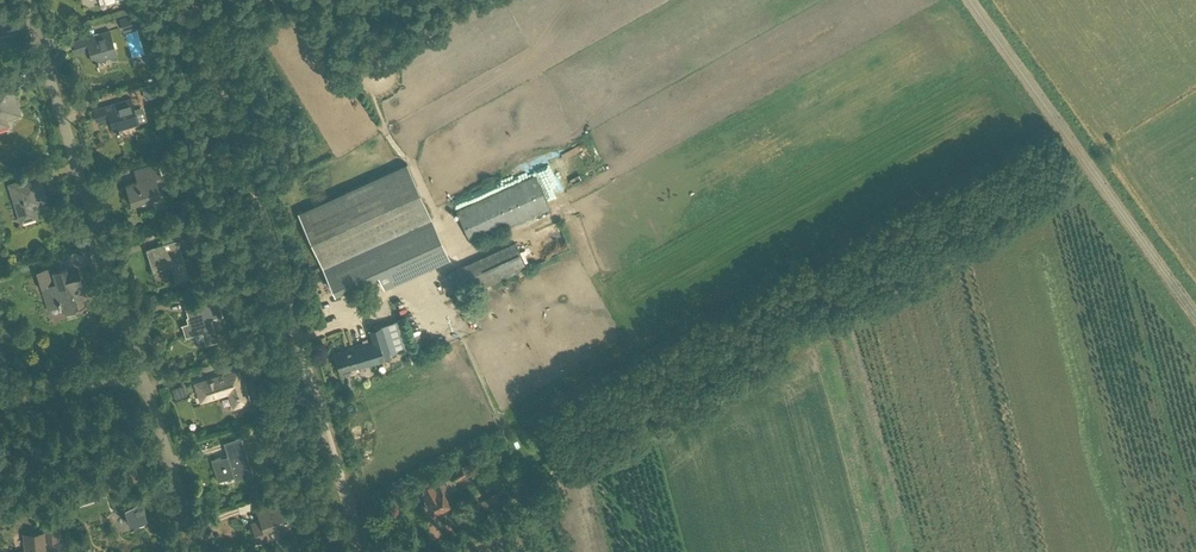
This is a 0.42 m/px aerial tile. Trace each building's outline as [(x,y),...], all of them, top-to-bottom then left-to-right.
[(142,12),(130,16),(133,28),(146,24),(142,12)] [(109,30),(73,41),(77,53),(89,50),(93,62),(117,55),(109,30)] [(163,80),(141,87),(144,100),(166,93),(163,80)] [(7,124),(5,118),(20,114),(11,85),(0,88),(0,126),(7,124)] [(130,99),(93,110),(97,122),(110,118),(114,131),(138,123),(130,99)] [(126,184),(133,204),(160,196),(155,180),(162,178),(158,163),(144,167),(134,170),(138,181),(126,184)] [(407,164),(298,213),(322,268),(432,219),(407,164)] [(541,187),(554,180),(547,164),(533,171),(541,187)] [(519,167),(511,169),(514,177),(521,175),(519,167)] [(9,184),(21,221),(36,216),(34,209),(48,205),(39,175),(9,184)] [(456,211),(471,244),(549,209),(535,176),(456,211)] [(322,268),(332,290),(376,270),(384,287),(449,258),(432,219),(322,268)] [(146,249),(153,272),(171,266),(175,281),(189,277),(178,242),(188,239),(185,229),(162,236),(164,244),(146,249)] [(453,270),(465,296),(526,268),(514,242),(453,270)] [(47,267),(34,271),(39,288),(41,287),(46,305),(61,301),(65,312),(66,312),(76,308),(77,308),(75,299),(86,296),(80,273),(68,277),(65,267),(52,271),(52,272),(49,273),(47,267)] [(11,278),(9,272),(0,274),(0,281),(11,278)] [(189,322),(183,324),(186,335),(196,332),(201,330),(204,340),(205,344),(218,340),(216,333),(215,333),(211,319),(223,316),(217,296),(212,298),(184,305),(189,322)] [(335,354),(341,372),(359,367),(359,368),(390,359),(389,355),(410,348),(401,320),(369,330),(373,340),(352,346),(353,348),(335,354)] [(196,384),(201,402),(231,392),(235,407),(248,403),(238,371),(248,367),(246,360),(223,367),(226,375),(196,384)] [(228,455),(211,460),(217,480),(234,475),(235,480),(253,474),(242,437),(234,440),(236,446),(226,449),(228,455)] [(456,459),(444,465),(447,472),(460,466),(456,459)] [(462,469),(449,476),(452,481),(455,480),(460,477),(465,474),(462,469)] [(431,482),(421,487),(425,494),(423,495),(428,505),(427,507),(430,512),(432,512),(433,513),(456,501),(451,491),(444,479),(443,477),(431,483),(431,482)] [(111,499),(114,511),(118,510),(121,507),(124,506),(129,522),(128,523),(129,525),(132,524),(133,523),(138,522),(139,526),(145,524),(147,523),(147,522),(147,521),(144,510),(145,509),(144,504),(142,504),(141,501),(154,497),(151,487),(111,499)] [(90,501),(97,499),(95,491),(88,493),(90,501)] [(248,494),(231,500),(236,513),(252,507),(248,494)] [(80,495),(73,497),(76,505),(82,503),(80,495)] [(484,502),(489,511),(502,503),(497,495),(484,502)] [(252,524),(258,542),(268,539),(264,527),(277,522),(282,534),(292,531),(282,502),(257,510),(261,521),(252,524)] [(46,550),(45,541),(52,540),(58,540),(57,524),(45,525),(45,533),(23,535),(25,551),(46,551),(46,550)]
